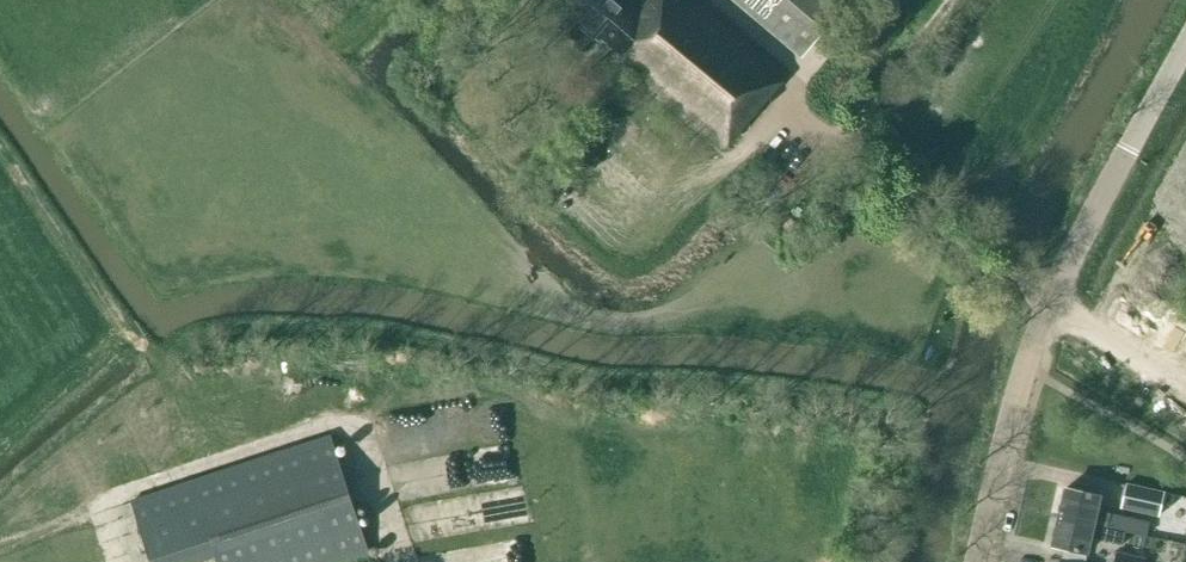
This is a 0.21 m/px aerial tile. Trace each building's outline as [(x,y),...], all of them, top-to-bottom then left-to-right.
[(612,0),(577,0),(555,25),(573,41),(574,48),(579,52),(587,52),(599,38),(596,36),(599,33),(624,55),(620,58),(724,149),(786,77),(695,0),(651,0),(641,11),(629,5),(624,11),(612,0)] [(856,0),(745,0),(811,55),(856,0)] [(132,501),(151,561),(188,561),(215,553),(218,561),(341,561),(369,553),(331,436),(132,501)] [(1120,508),(1159,517),(1162,503),(1171,505),(1174,494),(1126,482),(1120,508)] [(1066,488),(1060,515),(1125,530),(1146,534),(1149,521),(1097,510),(1101,496),(1066,488)] [(1122,544),(1125,530),(1060,515),(1053,544),(1088,552),(1091,537),(1122,544)] [(1145,558),(1117,551),(1115,561),(1144,561),(1145,558)]
